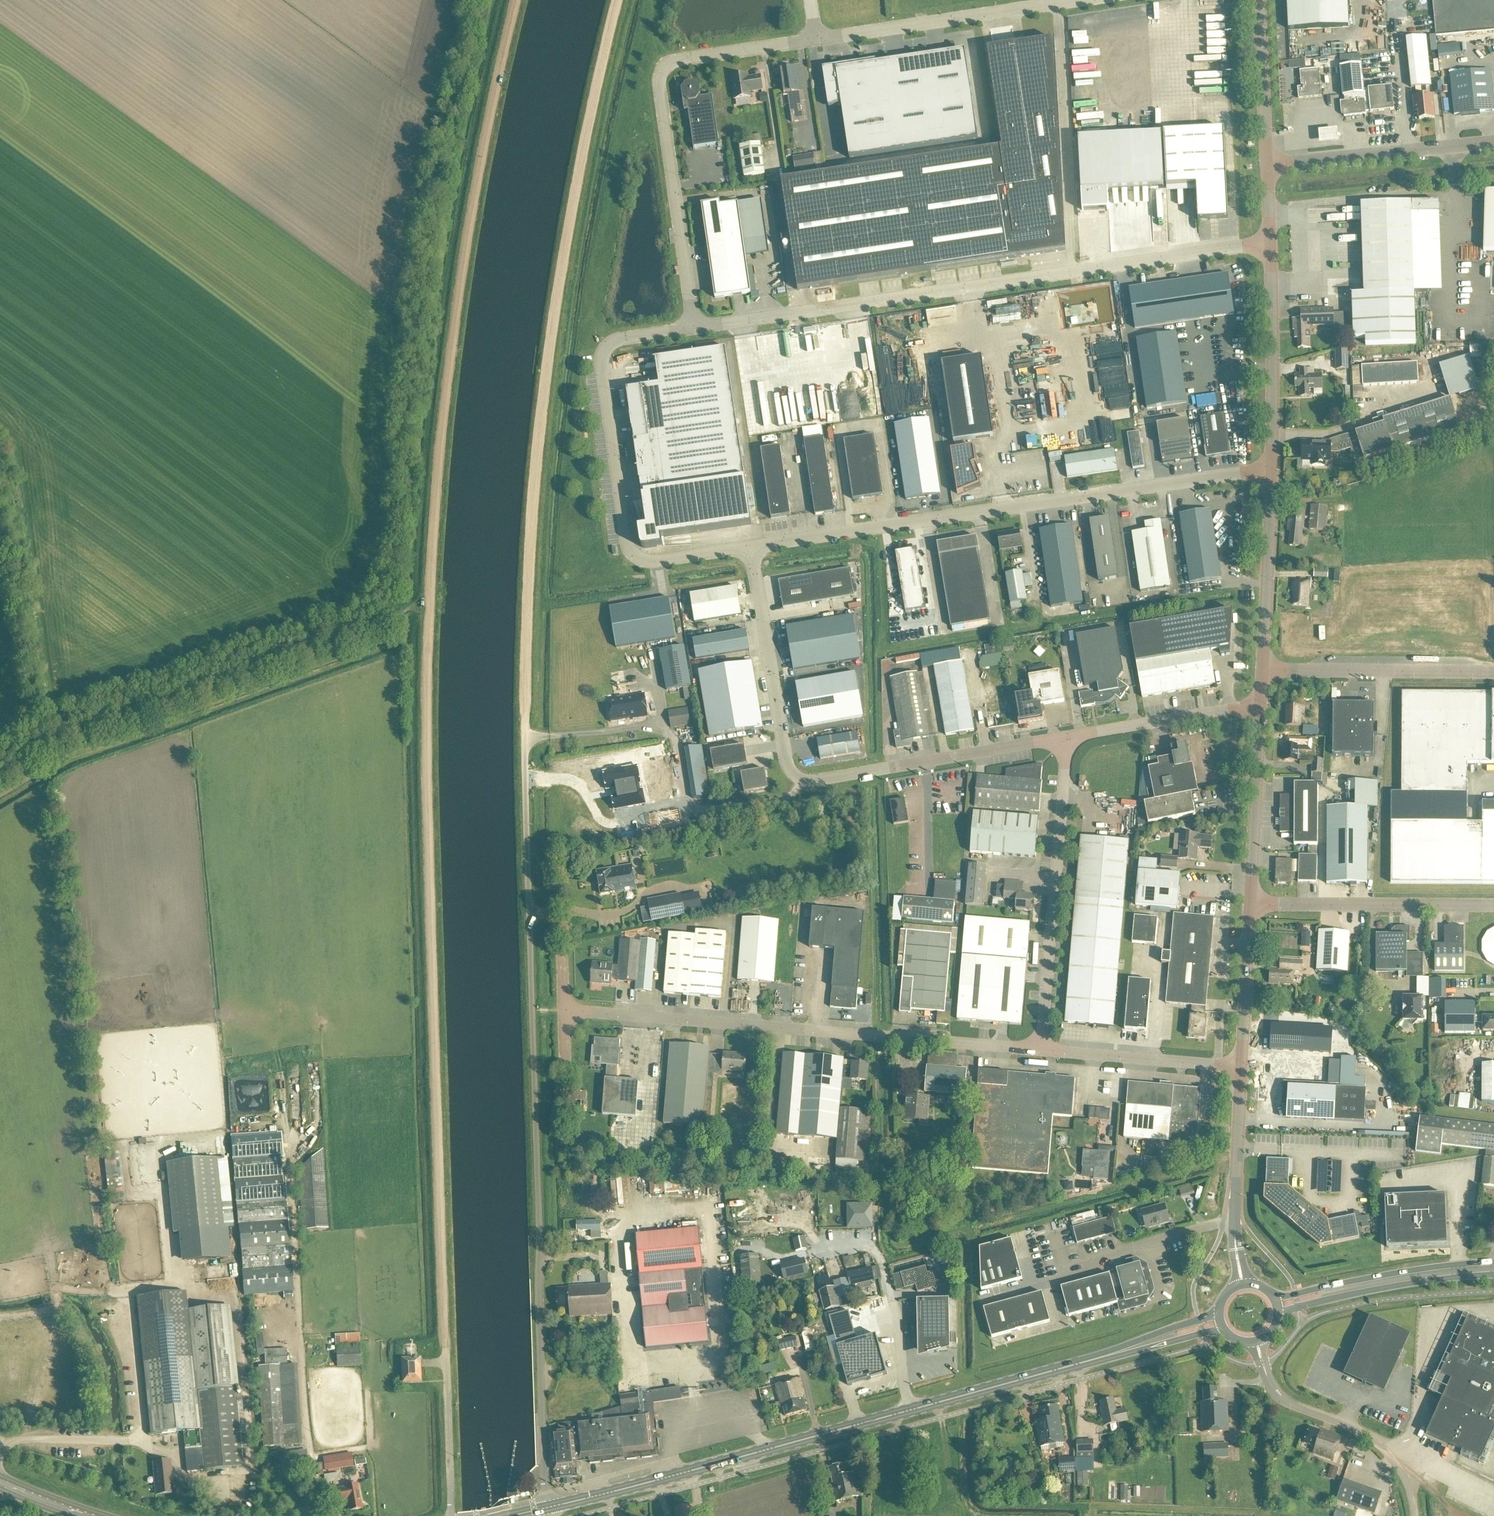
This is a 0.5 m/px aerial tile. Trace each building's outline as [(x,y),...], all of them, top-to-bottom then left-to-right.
[(1288,30),(1348,27),(1347,0),(1287,0),(1288,30)] [(1427,49),(1426,37),(1406,40),(1407,51),(1411,89),(1431,87),(1427,49)] [(992,80),(1002,149),(782,182),(798,291),(1066,251),(1060,140),(1055,38),(1015,45),(1019,76),(994,80),(992,80)] [(1345,43),(1333,44),(1333,54),(1346,54),(1345,43)] [(1462,56),(1461,43),(1440,44),(1440,57),(1462,56)] [(823,69),(828,108),(842,106),(850,160),(978,140),(965,51),(876,65),(875,62),(823,69)] [(1292,68),(1308,68),(1307,59),(1291,60),(1292,68)] [(1366,113),(1364,92),(1361,66),(1340,68),(1343,98),(1344,98),(1345,103),(1340,103),(1341,115),(1344,118),(1366,116),(1366,113)] [(792,70),(792,69),(780,71),(784,95),(792,94),(794,107),(789,107),(792,123),(808,121),(804,91),(800,92),(797,70),(792,70)] [(1298,100),(1322,98),(1319,70),(1300,72),(1301,89),(1297,89),(1298,100)] [(1470,74),(1450,76),(1454,117),(1493,113),(1493,104),(1491,72),(1470,74)] [(751,98),(750,92),(763,90),(761,77),(748,79),(747,76),(732,78),(735,100),(751,98)] [(682,99),(687,102),(694,151),(695,151),(694,149),(718,146),(719,147),(720,147),(712,97),(699,99),(701,96),(700,88),(694,84),(686,85),(681,91),(682,99)] [(1364,92),(1366,113),(1370,113),(1370,114),(1376,113),(1394,112),(1392,88),(1374,89),(1368,90),(1368,91),(1364,92)] [(1419,121),(1435,120),(1432,97),(1413,99),(1415,113),(1418,113),(1419,121)] [(1339,128),(1320,130),(1321,133),(1321,139),(1321,143),(1340,142),(1340,138),(1339,131),(1339,128)] [(1230,220),(1226,130),(1165,133),(1168,188),(1198,186),(1200,221),(1230,220)] [(1108,202),(1107,191),(1164,188),(1161,134),(1078,139),(1081,192),(1082,211),(1108,210),(1108,202)] [(752,145),(762,143),(761,136),(751,137),(752,145)] [(762,143),(742,146),(747,176),(766,173),(762,143)] [(813,155),(794,158),(795,169),(815,167),(813,155)] [(1485,193),(1484,253),(1493,254),(1493,193),(1485,193)] [(720,203),(702,206),(715,300),(751,294),(738,204),(721,207),(720,203)] [(1364,295),(1352,296),(1353,340),(1365,340),(1365,347),(1415,346),(1414,294),(1431,293),(1429,214),(1439,214),(1439,203),(1361,205),(1361,206),(1364,295)] [(1141,238),(1153,237),(1152,211),(1140,212),(1141,238)] [(1129,289),(1135,329),(1234,315),(1229,274),(1129,289)] [(1298,350),(1310,349),(1309,327),(1333,326),(1333,309),(1300,311),(1301,319),(1292,319),(1293,331),(1294,331),(1295,339),(1297,339),(1298,350)] [(1136,339),(1147,409),(1187,403),(1176,333),(1136,339)] [(1491,345),(1470,345),(1470,359),(1491,359),(1491,345)] [(661,384),(627,389),(642,494),(644,494),(645,497),(642,497),(647,528),(638,529),(641,546),(642,548),(644,549),(646,550),(663,547),(662,539),(752,526),(727,348),(657,358),(661,384)] [(1336,370),(1348,370),(1347,350),(1335,351),(1336,370)] [(963,449),(963,447),(962,442),(993,438),(981,358),(942,364),(954,443),(956,443),(957,450),(950,451),(957,495),(963,493),(980,491),(979,482),(978,482),(976,478),(981,476),(976,462),(973,447),(963,449)] [(1417,364),(1409,365),(1410,385),(1418,384),(1417,364)] [(1401,365),(1393,366),(1394,386),(1402,385),(1401,365)] [(1409,365),(1401,365),(1402,385),(1410,385),(1409,365)] [(1385,366),(1377,367),(1378,387),(1386,386),(1385,366)] [(1393,366),(1385,366),(1386,386),(1394,386),(1393,366)] [(1369,367),(1361,368),(1362,388),(1370,387),(1369,367)] [(1377,367),(1369,367),(1370,387),(1378,387),(1377,367)] [(1309,390),(1322,389),(1321,374),(1308,374),(1308,370),(1300,370),(1300,375),(1296,375),(1296,377),(1294,377),(1295,388),(1299,388),(1299,397),(1309,397),(1309,390)] [(1302,455),(1302,462),(1312,462),(1312,466),(1324,467),(1324,462),(1330,462),(1330,449),(1338,449),(1338,451),(1350,448),(1353,456),(1361,453),(1364,461),(1460,431),(1450,400),(1387,419),(1387,417),(1373,422),(1375,428),(1348,436),(1330,441),(1330,443),(1305,443),(1305,452),(1302,455)] [(1224,415),(1200,418),(1206,458),(1230,455),(1224,415)] [(929,420),(895,425),(906,501),(940,496),(929,420)] [(1186,420),(1157,425),(1163,465),(1193,460),(1186,420)] [(1145,468),(1139,433),(1127,435),(1133,470),(1145,468)] [(874,436),(844,441),(853,501),(883,496),(874,436)] [(823,438),(804,441),(815,516),(835,513),(823,438)] [(780,448),(761,451),(771,520),(791,517),(780,448)] [(1114,451),(1064,458),(1067,479),(1117,472),(1114,451)] [(1387,470),(1382,455),(1364,461),(1368,476),(1387,470)] [(1325,532),(1327,507),(1311,506),(1309,530),(1325,532)] [(1180,515),(1181,525),(1190,585),(1222,580),(1213,525),(1211,511),(1180,515)] [(1289,516),(1288,525),(1287,531),(1290,531),(1289,547),(1301,548),(1304,518),(1289,516)] [(1110,519),(1089,522),(1098,581),(1118,578),(1110,519)] [(1160,521),(1145,524),(1146,532),(1132,534),(1140,593),(1170,589),(1160,521)] [(1051,608),(1083,603),(1071,526),(1040,531),(1051,608)] [(1019,533),(1001,535),(1003,550),(1021,547),(1019,533)] [(990,621),(978,538),(938,543),(950,627),(990,621)] [(906,611),(926,608),(916,549),(896,552),(906,611)] [(780,581),(784,608),(855,596),(850,569),(780,581)] [(1328,571),(1314,571),(1314,578),(1328,579),(1328,571)] [(1008,574),(1013,604),(1029,601),(1024,572),(1008,574)] [(1307,606),(1309,582),(1293,581),(1292,593),(1294,594),(1294,605),(1307,606)] [(738,587),(691,594),(695,621),(742,614),(738,587)] [(676,639),(669,599),(610,609),(617,649),(676,639)] [(1232,613),(1130,631),(1142,700),(1215,687),(1209,651),(1219,650),(1220,655),(1229,653),(1232,613)] [(853,617),(786,628),(793,671),(861,660),(853,617)] [(697,659),(750,650),(747,630),(694,639),(697,659)] [(1115,630),(1076,637),(1085,687),(1097,684),(1099,694),(1093,694),(1093,692),(1079,694),(1081,708),(1095,706),(1095,704),(1101,704),(1102,704),(1104,704),(1105,704),(1107,703),(1108,703),(1109,702),(1111,701),(1112,700),(1113,699),(1114,698),(1115,697),(1120,701),(1129,689),(1117,681),(1123,673),(1115,630)] [(1013,642),(1003,644),(1004,653),(1014,652),(1013,642)] [(685,646),(661,649),(667,689),(691,685),(685,646)] [(1001,654),(982,657),(979,664),(980,670),(1003,666),(1001,654)] [(710,736),(763,728),(753,662),(699,671),(710,736)] [(962,662),(948,665),(941,666),(950,714),(943,716),(947,736),(974,732),(962,662)] [(917,673),(890,678),(900,732),(894,733),(897,750),(909,748),(909,742),(928,739),(927,731),(924,712),(917,673)] [(1028,679),(1031,697),(1014,700),(1018,727),(1043,723),(1041,708),(1064,704),(1059,673),(1028,679)] [(856,674),(796,684),(803,728),(863,718),(856,674)] [(645,694),(607,699),(611,723),(648,718),(645,694)] [(1391,825),(1467,825),(1467,766),(1493,766),(1493,695),(1402,694),(1401,790),(1391,790),(1391,825)] [(1377,738),(1377,727),(1373,727),(1374,706),(1333,706),(1332,757),(1373,758),(1373,738),(1377,738)] [(690,726),(688,708),(668,711),(671,729),(690,726)] [(1304,716),(1304,709),(1287,708),(1286,727),(1300,728),(1301,716),(1304,716)] [(1317,727),(1303,726),(1302,735),(1317,736),(1317,727)] [(857,733),(818,739),(821,759),(860,753),(857,733)] [(1305,739),(1304,746),(1298,746),(1298,748),(1285,747),(1284,762),(1297,763),(1298,752),(1311,752),(1312,739),(1305,739)] [(704,745),(688,747),(694,798),(710,796),(704,745)] [(749,765),(745,745),(711,751),(715,770),(749,765)] [(1151,803),(1151,804),(1187,795),(1181,769),(1191,767),(1186,745),(1171,749),(1174,763),(1148,769),(1152,789),(1147,791),(1150,804),(1151,803)] [(1312,760),(1311,782),(1322,782),(1323,760),(1312,760)] [(1007,771),(1006,779),(1041,783),(1042,767),(1042,765),(1007,771)] [(606,773),(604,774),(607,790),(614,789),(615,796),(613,797),(615,810),(645,804),(643,791),(640,792),(639,784),(640,784),(639,777),(637,768),(637,767),(614,772),(612,771),(608,771),(606,773)] [(768,789),(765,769),(742,773),(745,793),(768,789)] [(1041,783),(1006,779),(978,776),(975,806),(1039,812),(1042,783),(1041,783)] [(1326,886),(1328,886),(1346,886),(1350,886),(1350,890),(1356,890),(1356,886),(1367,887),(1367,810),(1377,810),(1377,783),(1347,782),(1347,793),(1354,794),(1354,810),(1327,809),(1326,886)] [(1294,797),(1280,797),(1279,835),(1294,835),(1294,847),(1317,847),(1318,785),(1294,785),(1294,797)] [(1145,805),(1149,824),(1195,813),(1190,794),(1187,795),(1151,804),(1151,803),(1150,804),(1145,805)] [(894,825),(909,822),(905,799),(890,801),(894,825)] [(1482,886),(1493,886),(1493,805),(1482,805),(1482,825),(1467,825),(1391,825),(1390,885),(1482,886)] [(679,811),(649,817),(652,832),(682,826),(679,811)] [(975,813),(973,826),(971,853),(1035,859),(1039,819),(975,813)] [(1200,835),(1182,834),(1179,860),(1198,861),(1199,849),(1212,850),(1213,838),(1200,836),(1200,835)] [(1082,837),(1077,901),(1066,1025),(1114,1029),(1125,905),(1130,842),(1082,837)] [(1178,858),(1161,857),(1160,868),(1177,870),(1178,858)] [(1298,863),(1291,863),(1291,862),(1276,861),(1275,885),(1291,886),(1291,882),(1298,882),(1298,885),(1316,885),(1317,859),(1298,858),(1298,863)] [(1140,861),(1136,907),(1178,911),(1181,877),(1157,875),(1158,863),(1140,861)] [(616,895),(640,891),(636,866),(611,871),(598,874),(602,896),(616,894),(616,895)] [(986,868),(969,866),(966,907),(982,909),(986,868)] [(1006,883),(1004,900),(1017,902),(1016,911),(1017,912),(1031,913),(1032,898),(1032,896),(1022,895),(1023,884),(1023,883),(1006,882),(1006,883)] [(1004,898),(1005,885),(997,885),(996,897),(1004,898)] [(681,894),(648,900),(652,922),(685,915),(681,894)] [(895,898),(892,923),(901,923),(903,899),(895,898)] [(953,923),(955,903),(904,898),(902,918),(953,923)] [(812,949),(836,951),(833,987),(832,988),(831,1010),(856,1012),(864,914),(815,910),(812,949)] [(1174,916),(1171,955),(1163,955),(1163,960),(1162,965),(1169,966),(1166,1005),(1192,1008),(1191,1017),(1190,1017),(1188,1039),(1205,1041),(1207,1019),(1204,1019),(1204,1009),(1207,1009),(1215,920),(1174,916)] [(1019,958),(1027,958),(1030,923),(966,918),(963,953),(1019,958)] [(1135,918),(1133,945),(1156,947),(1158,920),(1135,918)] [(778,923),(743,920),(739,982),(773,985),(778,923)] [(911,1011),(924,1012),(937,1013),(936,1025),(948,1025),(950,1026),(952,1001),(948,1001),(946,1001),(948,967),(949,953),(956,954),(958,929),(951,929),(948,929),(931,927),(904,925),(904,932),(900,932),(898,967),(904,967),(901,992),(901,997),(900,1012),(911,1013),(911,1011)] [(1435,971),(1464,972),(1464,927),(1445,927),(1445,944),(1435,944),(1435,971)] [(1391,933),(1391,935),(1386,935),(1386,938),(1376,937),(1375,972),(1398,972),(1398,977),(1423,977),(1423,954),(1406,954),(1406,945),(1409,945),(1409,929),(1396,929),(1396,930),(1394,930),(1391,933)] [(1304,931),(1304,946),(1311,946),(1312,931),(1304,931)] [(1487,935),(1482,944),(1482,955),(1487,964),(1493,968),(1493,931),(1487,935)] [(721,1000),(725,955),(726,934),(696,932),(696,937),(691,998),(721,1000)] [(1317,932),(1313,972),(1343,975),(1347,934),(1317,932)] [(641,936),(631,935),(622,934),(621,943),(619,968),(613,967),(613,966),(593,965),(591,982),(601,984),(601,985),(612,986),(613,978),(618,979),(618,982),(636,984),(636,992),(652,994),(656,943),(641,942),(641,936)] [(691,998),(696,937),(669,935),(665,996),(691,998)] [(958,1021),(1022,1025),(1027,958),(1019,958),(963,953),(958,1021)] [(1301,973),(1302,961),(1281,959),(1280,972),(1270,971),(1269,984),(1291,986),(1292,973),(1301,973)] [(1431,998),(1448,998),(1448,978),(1431,978),(1431,998)] [(1130,982),(1125,1032),(1147,1034),(1151,984),(1130,982)] [(1413,1026),(1415,1024),(1422,1024),(1422,1000),(1402,1000),(1402,1024),(1410,1024),(1413,1026)] [(1475,1019),(1475,1006),(1444,1005),(1444,1036),(1475,1036),(1475,1026),(1483,1026),(1483,1034),(1493,1034),(1493,1021),(1488,1021),(1487,1019),(1475,1019)] [(1332,1031),(1272,1028),(1271,1052),(1331,1055),(1332,1031)] [(1345,1040),(1345,1046),(1355,1047),(1355,1030),(1338,1029),(1338,1040),(1345,1040)] [(605,1080),(617,1081),(620,1042),(595,1040),(594,1058),(602,1058),(601,1066),(607,1066),(606,1079),(605,1079),(605,1080)] [(665,1126),(684,1127),(703,1129),(704,1128),(710,1128),(714,1075),(723,1076),(724,1072),(746,1073),(747,1056),(725,1055),(725,1058),(710,1057),(710,1049),(670,1046),(665,1126)] [(784,1054),(777,1134),(800,1136),(800,1137),(837,1140),(837,1138),(839,1138),(838,1159),(866,1162),(871,1112),(840,1110),(842,1090),(842,1088),(842,1081),(852,1082),(867,1083),(867,1082),(868,1066),(868,1065),(859,1065),(853,1064),(853,1071),(843,1071),(844,1061),(844,1059),(806,1056),(784,1054)] [(1362,1079),(1362,1059),(1349,1059),(1349,1079),(1362,1079)] [(1329,1061),(1328,1086),(1340,1087),(1341,1062),(1329,1061)] [(1059,1065),(1058,1069),(1084,1073),(1084,1068),(1059,1065)] [(1481,1085),(1481,1102),(1493,1104),(1493,1065),(1482,1065),(1481,1085)] [(966,1071),(948,1069),(927,1068),(925,1093),(964,1097),(965,1087),(966,1078),(966,1071)] [(1072,1119),(1075,1080),(979,1072),(970,1171),(1048,1177),(1053,1117),(1072,1119)] [(639,1082),(617,1081),(605,1080),(602,1115),(636,1118),(639,1082)] [(1289,1118),(1326,1119),(1326,1122),(1365,1124),(1366,1091),(1328,1089),(1328,1087),(1340,1087),(1328,1086),(1284,1084),(1282,1109),(1283,1109),(1283,1107),(1289,1108),(1289,1118)] [(1160,1085),(1160,1088),(1128,1085),(1124,1140),(1161,1143),(1166,1085),(1160,1085)] [(1166,1085),(1161,1143),(1196,1145),(1201,1092),(1173,1089),(1173,1088),(1171,1085),(1166,1085)] [(1473,1095),(1453,1093),(1451,1107),(1471,1108),(1473,1095)] [(926,1122),(928,1099),(906,1097),(904,1121),(926,1122)] [(1378,1111),(1379,1103),(1369,1102),(1368,1110),(1378,1111)] [(1109,1121),(1110,1110),(1089,1108),(1088,1119),(1109,1121)] [(1441,1145),(1486,1150),(1481,1186),(1493,1188),(1493,1127),(1420,1118),(1416,1152),(1440,1155),(1441,1145)] [(242,1269),(244,1296),(283,1292),(292,1291),(285,1176),(282,1176),(280,1157),(283,1157),(281,1132),(231,1135),(237,1221),(238,1225),(239,1225),(243,1269),(242,1269)] [(323,1147),(297,1169),(302,1230),(328,1227),(323,1147)] [(1107,1182),(1110,1154),(1083,1152),(1082,1169),(1094,1170),(1093,1181),(1107,1182)] [(118,1153),(104,1155),(109,1202),(125,1200),(123,1184),(121,1184),(118,1153)] [(782,1167),(782,1154),(770,1153),(769,1167),(782,1167)] [(168,1181),(173,1233),(179,1233),(182,1262),(231,1257),(228,1228),(234,1227),(227,1158),(217,1159),(217,1158),(166,1163),(167,1173),(168,1181)] [(1267,1161),(1266,1201),(1321,1247),(1360,1239),(1357,1225),(1361,1224),(1362,1228),(1369,1227),(1368,1222),(1370,1222),(1369,1217),(1356,1220),(1355,1217),(1354,1217),(1346,1219),(1327,1223),(1289,1191),(1289,1186),(1290,1162),(1267,1161)] [(1344,1162),(1320,1161),(1319,1193),(1343,1194),(1344,1162)] [(652,1195),(667,1195),(667,1180),(652,1181),(652,1195)] [(1183,1195),(1196,1192),(1194,1184),(1181,1187),(1183,1195)] [(1445,1195),(1425,1196),(1385,1198),(1387,1249),(1418,1247),(1418,1244),(1447,1243),(1445,1195)] [(847,1205),(847,1229),(872,1228),(872,1204),(847,1205)] [(1167,1222),(1168,1220),(1165,1207),(1163,1206),(1142,1212),(1146,1226),(1149,1227),(1167,1222)] [(1092,1220),(1098,1218),(1096,1210),(1072,1217),(1075,1225),(1086,1222),(1087,1224),(1092,1222),(1092,1220)] [(1103,1220),(1108,1236),(1116,1234),(1112,1218),(1103,1220)] [(1077,1244),(1108,1236),(1103,1220),(1073,1228),(1077,1244)] [(740,1234),(758,1233),(757,1224),(739,1225),(740,1234)] [(640,1278),(702,1272),(703,1272),(699,1232),(636,1237),(640,1278)] [(768,1237),(768,1250),(781,1250),(781,1237),(768,1237)] [(1011,1240),(980,1248),(981,1290),(1021,1279),(1011,1240)] [(845,1257),(846,1266),(864,1263),(863,1254),(845,1257)] [(743,1287),(761,1285),(758,1255),(740,1257),(743,1287)] [(870,1255),(864,1256),(866,1263),(849,1267),(850,1271),(873,1266),(870,1255)] [(950,1256),(938,1259),(941,1270),(953,1267),(950,1256)] [(805,1260),(781,1266),(785,1281),(809,1275),(805,1260)] [(1140,1298),(1145,1289),(1139,1267),(1132,1263),(1129,1269),(1110,1275),(1110,1274),(1061,1288),(1069,1317),(1118,1304),(1140,1298)] [(870,1281),(881,1279),(878,1267),(847,1273),(850,1286),(851,1293),(871,1288),(870,1281)] [(944,1278),(946,1274),(942,1272),(941,1270),(927,1274),(925,1267),(900,1274),(905,1289),(916,1286),(918,1293),(932,1289),(936,1291),(938,1287),(946,1285),(944,1278)] [(702,1272),(640,1278),(639,1278),(646,1350),(708,1345),(702,1272)] [(824,1311),(825,1311),(840,1307),(839,1306),(835,1286),(831,1287),(828,1276),(816,1279),(824,1311)] [(569,1319),(611,1317),(610,1287),(568,1289),(568,1290),(557,1291),(557,1310),(569,1310),(569,1319)] [(227,1306),(188,1310),(186,1292),(137,1297),(151,1435),(183,1432),(187,1473),(204,1471),(203,1470),(243,1466),(227,1306)] [(984,1309),(992,1338),(1050,1322),(1042,1293),(984,1309)] [(917,1300),(918,1351),(950,1350),(949,1300),(917,1300)] [(854,1326),(883,1323),(880,1301),(851,1305),(854,1326)] [(780,1312),(784,1327),(790,1325),(786,1311),(780,1312)] [(1454,1337),(1459,1340),(1455,1349),(1493,1366),(1493,1327),(1465,1314),(1454,1337)] [(1372,1320),(1347,1375),(1384,1392),(1409,1336),(1372,1320)] [(820,1358),(810,1327),(803,1329),(804,1333),(801,1334),(807,1354),(805,1355),(808,1362),(820,1358)] [(359,1334),(334,1335),(335,1346),(360,1345),(359,1334)] [(877,1335),(837,1346),(848,1386),(887,1375),(877,1335)] [(780,1351),(798,1347),(795,1336),(782,1340),(781,1337),(777,1338),(780,1351)] [(335,1348),(337,1367),(361,1365),(360,1347),(335,1348)] [(1490,1417),(1493,1408),(1493,1366),(1455,1349),(1451,1358),(1449,1357),(1441,1376),(1452,1381),(1445,1397),(1490,1417)] [(403,1360),(404,1382),(421,1382),(420,1359),(403,1360)] [(258,1367),(263,1447),(301,1445),(296,1366),(258,1367)] [(784,1419),(806,1412),(803,1401),(804,1401),(798,1381),(774,1388),(780,1410),(782,1410),(784,1419)] [(599,1415),(600,1420),(576,1423),(571,1423),(571,1430),(577,1430),(578,1439),(579,1458),(590,1457),(591,1460),(593,1462),(659,1455),(654,1404),(683,1399),(681,1387),(622,1396),(622,1408),(599,1415)] [(1203,1430),(1229,1430),(1227,1401),(1219,1401),(1219,1390),(1205,1390),(1205,1402),(1202,1402),(1203,1430)] [(1493,1437),(1493,1419),(1490,1417),(1445,1397),(1428,1435),(1464,1452),(1461,1457),(1480,1465),(1493,1437)] [(1124,1407),(1115,1410),(1112,1399),(1101,1402),(1102,1409),(1101,1409),(1104,1425),(1118,1422),(1127,1420),(1124,1407)] [(1065,1444),(1058,1406),(1041,1409),(1043,1420),(1036,1421),(1041,1448),(1049,1446),(1050,1450),(1057,1449),(1057,1445),(1065,1444)] [(1334,1462),(1343,1437),(1325,1431),(1324,1431),(1311,1427),(1305,1443),(1316,1446),(1313,1454),(1334,1462)] [(577,1469),(576,1458),(575,1451),(577,1451),(576,1440),(578,1439),(577,1430),(571,1430),(550,1432),(554,1471),(577,1469)] [(1268,1443),(1268,1435),(1251,1435),(1252,1445),(1260,1444),(1260,1443),(1268,1443)] [(1095,1442),(1078,1442),(1078,1461),(1095,1461),(1095,1442)] [(1228,1444),(1204,1445),(1204,1459),(1228,1458),(1228,1444)] [(1133,1448),(1128,1455),(1133,1459),(1138,1452),(1133,1448)] [(306,1450),(284,1452),(285,1465),(307,1463),(306,1450)] [(322,1458),(324,1471),(353,1466),(351,1453),(322,1458)] [(1075,1458),(1058,1458),(1059,1473),(1075,1472),(1075,1471),(1075,1465),(1075,1458)] [(172,1485),(173,1485),(173,1479),(171,1479),(169,1461),(154,1463),(155,1480),(154,1480),(154,1487),(156,1487),(157,1495),(173,1493),(172,1485)] [(842,1464),(828,1468),(836,1502),(859,1497),(853,1473),(845,1475),(842,1464)] [(1331,1465),(1327,1478),(1334,1480),(1338,1468),(1331,1465)] [(1016,1483),(1014,1471),(1003,1473),(1005,1484),(1016,1483)] [(1087,1471),(1077,1471),(1078,1487),(1088,1487),(1087,1471)] [(1378,1513),(1385,1491),(1346,1478),(1339,1500),(1378,1513)] [(348,1500),(349,1510),(362,1508),(358,1484),(345,1486),(345,1487),(333,1489),(336,1503),(348,1500)] [(1121,1485),(1121,1501),(1131,1501),(1131,1491),(1128,1491),(1128,1486),(1121,1485)] [(507,1491),(508,1500),(519,1497),(517,1489),(507,1491)] [(693,1507),(676,1509),(677,1515),(694,1515),(693,1507)]
